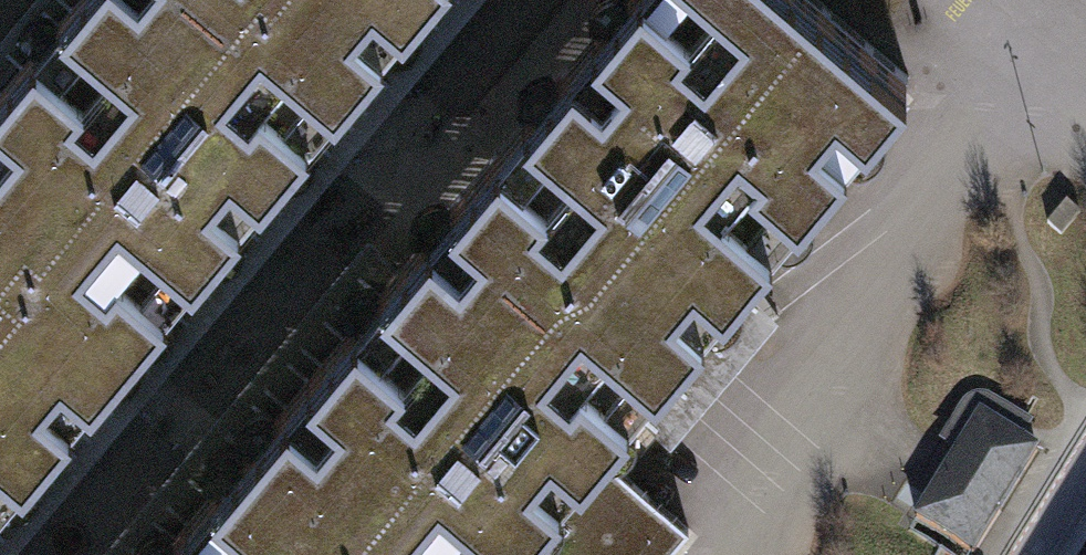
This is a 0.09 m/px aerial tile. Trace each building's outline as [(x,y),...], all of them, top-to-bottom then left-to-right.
[(343,93),(250,15),(262,0),(73,0),(0,87),(0,215),(38,247),(19,269),(120,356),(343,93)] [(250,15),(343,93),(421,0),(262,0),(250,15)] [(668,359),(906,76),(816,0),(624,0),(478,172),(589,267),(576,281),(668,359)] [(478,172),(249,443),(381,554),(503,554),(594,448),(668,359),(576,281),(589,267),(478,172)] [(1067,203),(1049,226),(1062,236),(1081,213),(1067,203)] [(120,356),(19,269),(38,247),(0,215),(0,498),(110,368),(120,356)] [(912,523),(966,554),(975,554),(1039,447),(978,411),(912,523)] [(249,443),(222,475),(155,554),(381,554),(249,443)] [(594,448),(503,554),(666,554),(687,529),(594,448)]
